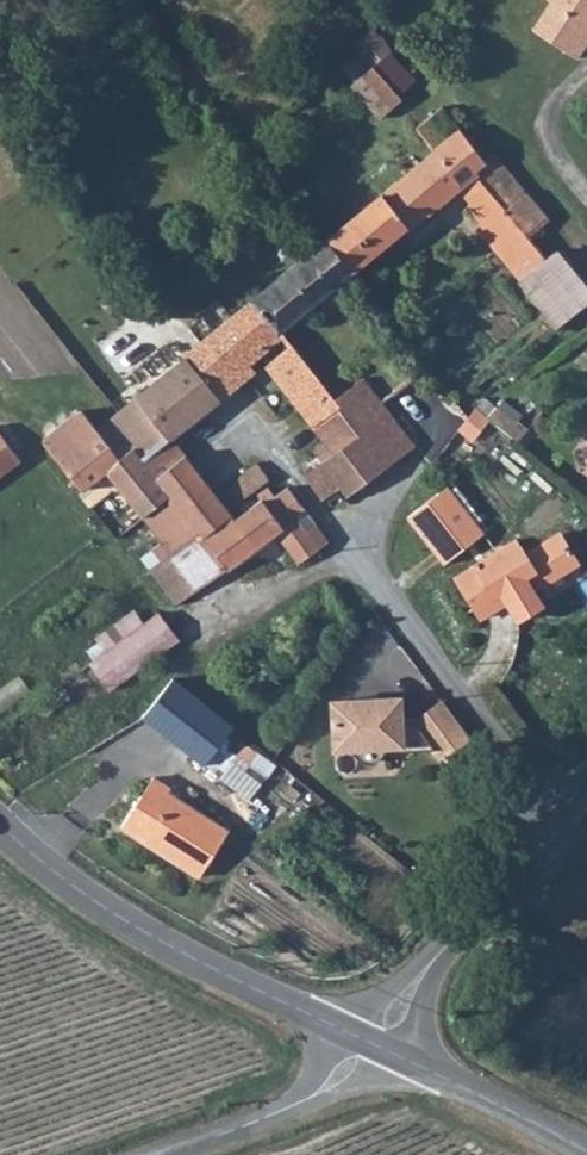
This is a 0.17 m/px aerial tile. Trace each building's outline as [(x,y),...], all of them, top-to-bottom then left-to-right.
[(541,1),(585,28),(586,25),(586,0),(542,0),(541,1)] [(372,44),(397,74),(414,60),(390,31),(372,44)] [(493,223),(487,228),(528,274),(552,254),(529,228),(550,209),(495,149),(484,155),(440,103),(418,116),(413,124),(429,142),(358,199),(343,189),(329,199),(340,213),(329,221),(352,249),(358,255),(388,231),(406,217),(412,222),(460,184),(493,223)] [(406,217),(388,231),(398,241),(416,226),(412,222),(406,217)] [(329,221),(293,250),(306,267),(322,286),(350,265),(343,257),(352,249),(329,221)] [(564,244),(552,254),(586,292),(586,270),(564,244)] [(366,265),(358,255),(352,249),(343,257),(350,265),(356,272),(366,265)] [(304,301),(288,282),(306,267),(293,250),(201,325),(242,373),(256,362),(247,351),(287,319),(304,301)] [(552,254),(528,274),(565,315),(586,299),(586,292),(552,254)] [(362,279),(356,272),(350,265),(322,286),(335,301),(362,279)] [(304,301),(322,286),(306,267),(288,282),(304,301)] [(317,337),(302,320),(275,341),(300,370),(326,347),(317,337)] [(201,325),(182,339),(187,345),(223,389),(242,373),(201,325)] [(187,345),(120,400),(104,416),(98,422),(122,448),(133,441),(146,453),(175,431),(223,389),(187,345)] [(326,347),(300,370),(321,396),(347,370),(326,347)] [(338,430),(317,450),(335,469),(358,454),(366,463),(430,410),(374,347),(347,370),(321,396),(335,412),(331,418),(332,426),(338,430)] [(500,390),(482,377),(465,401),(481,414),(500,390)] [(104,416),(82,394),(43,426),(87,482),(111,462),(167,533),(158,541),(168,580),(233,531),(229,499),(267,470),(254,455),(218,484),(175,431),(146,453),(133,441),(122,448),(98,422),(104,416)] [(522,424),(530,416),(523,410),(515,419),(522,424)] [(11,457),(0,443),(0,475),(16,463),(11,457)] [(282,541),(271,550),(299,554),(319,535),(299,510),(307,503),(310,500),(291,478),(266,519),(282,541)] [(407,519),(446,565),(491,527),(450,481),(407,519)] [(282,541),(266,519),(239,538),(233,531),(168,580),(156,588),(182,616),(271,550),(282,541)] [(519,616),(547,599),(538,586),(582,559),(564,530),(534,549),(526,541),(484,568),(477,561),(457,574),(479,614),(509,599),(519,616)] [(155,614),(86,661),(104,691),(174,640),(155,614)] [(145,718),(148,724),(202,767),(231,728),(174,681),(145,718)] [(406,693),(333,696),(335,752),(439,747),(419,719),(407,721),(406,693)] [(443,699),(419,719),(439,747),(450,762),(477,741),(443,699)] [(123,823),(203,877),(230,833),(168,792),(171,787),(156,777),(123,823)]
